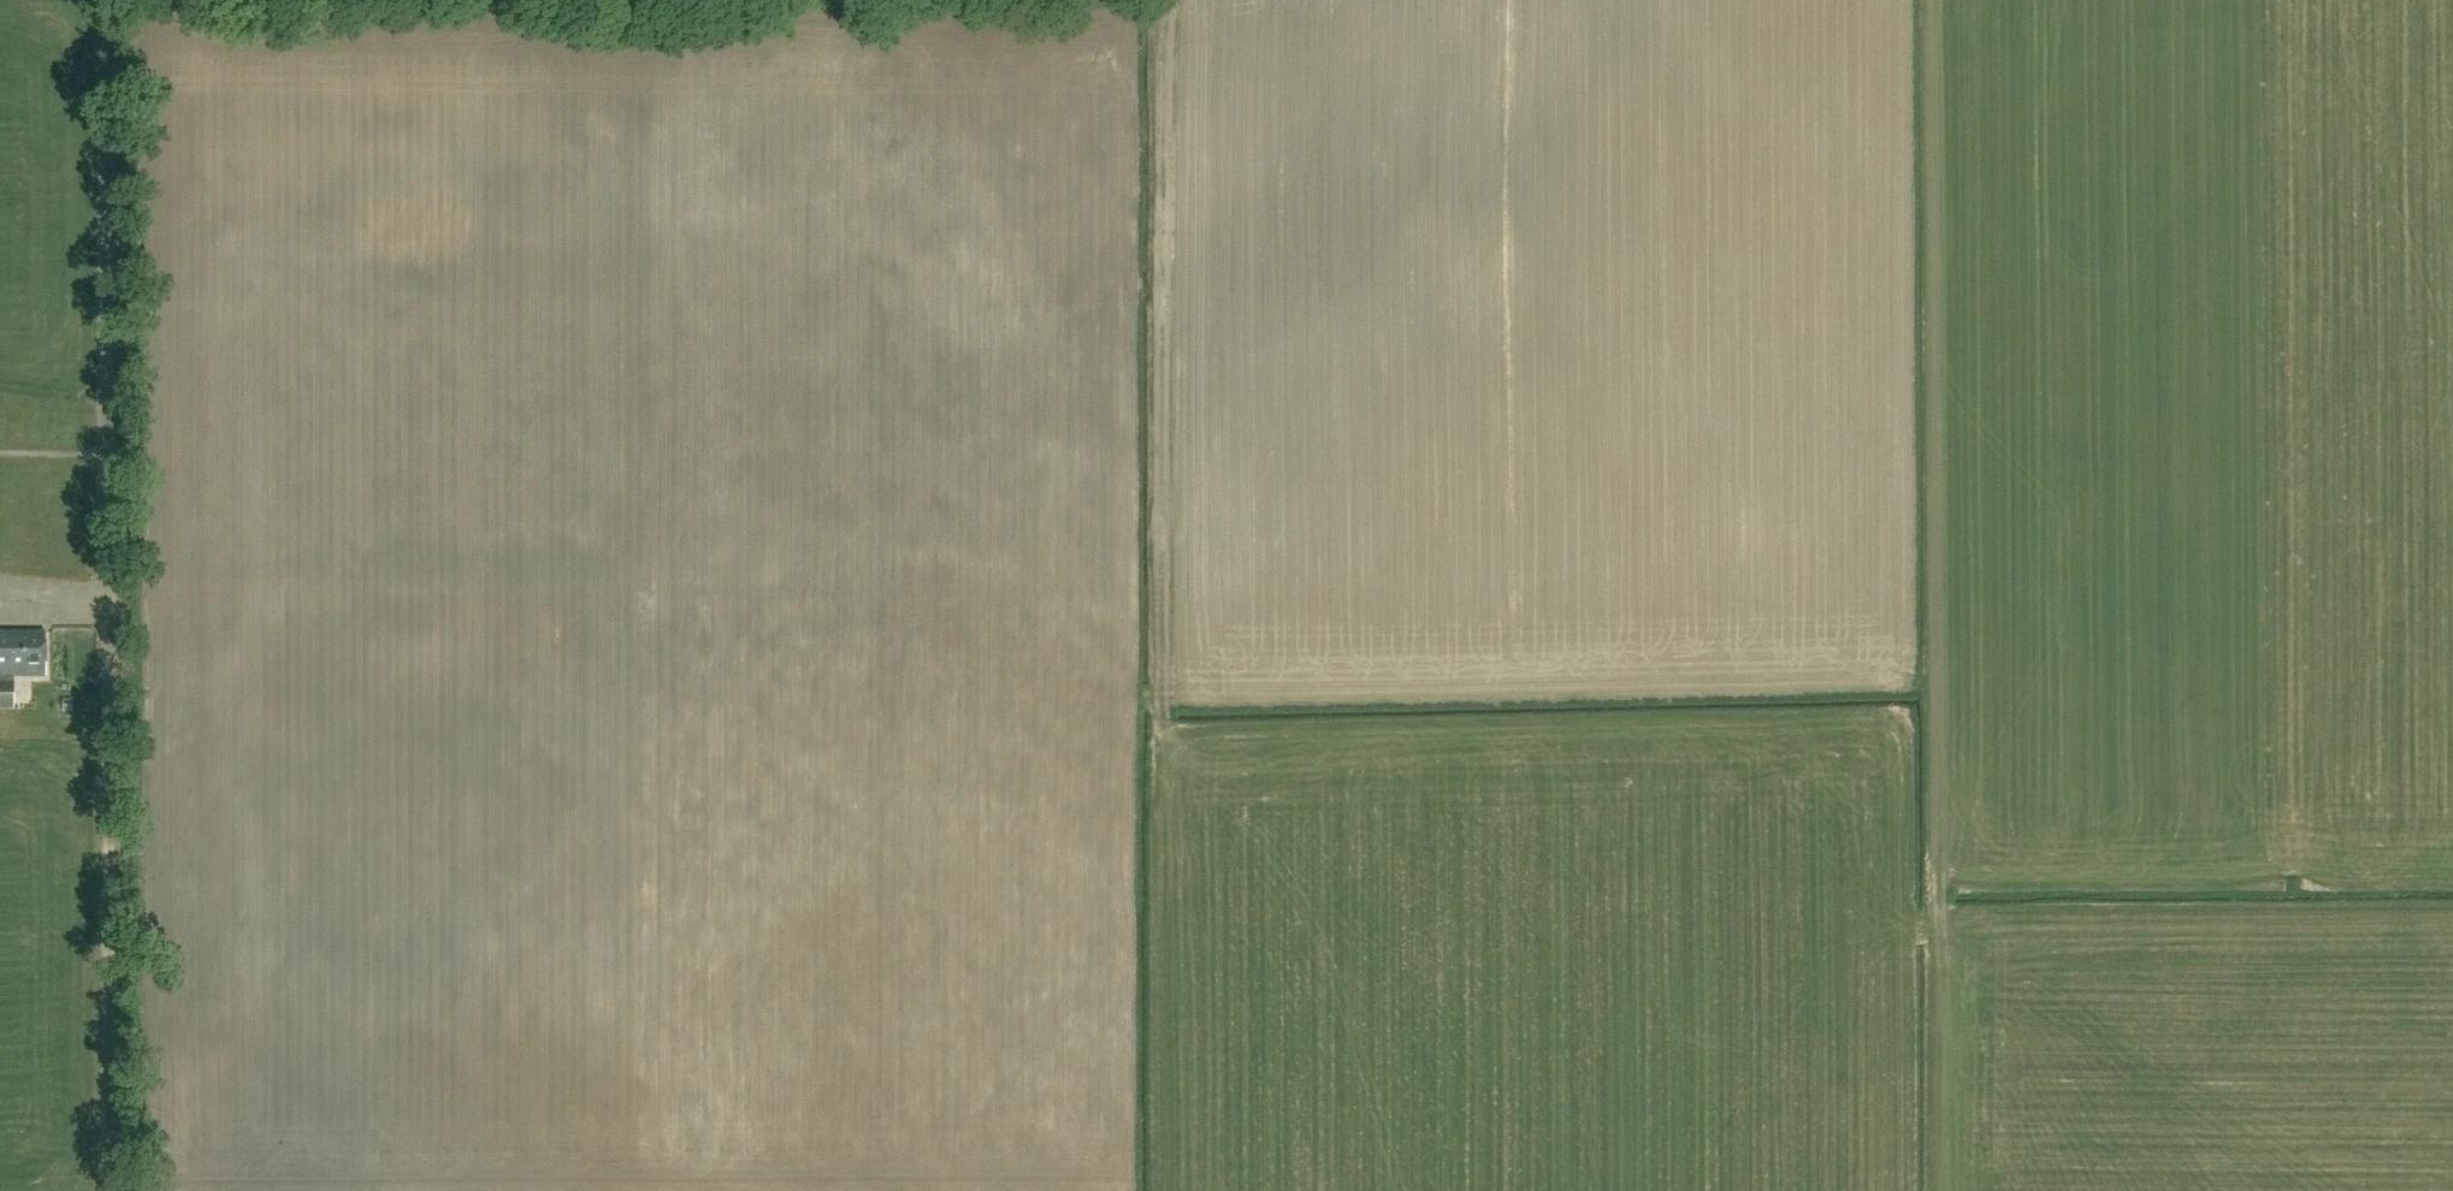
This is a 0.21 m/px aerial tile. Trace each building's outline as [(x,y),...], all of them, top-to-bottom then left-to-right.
[(14,710),(13,675),(46,675),(46,631),(0,632),(0,710),(14,710)]
